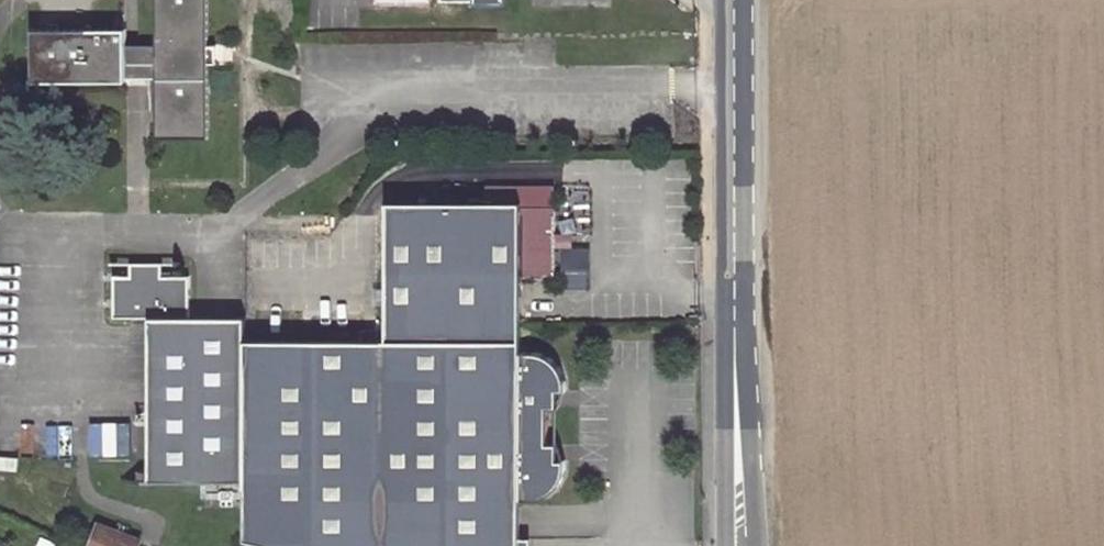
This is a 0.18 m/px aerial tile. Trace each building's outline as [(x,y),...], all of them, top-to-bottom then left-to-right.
[(218,47),(209,47),(208,0),(156,0),(156,45),(125,45),(125,32),(34,32),(35,82),(125,82),(125,74),(157,74),(158,141),(210,141),(209,65),(218,65),(218,47)] [(490,187),(489,204),(524,204),(556,203),(556,187),(490,187)] [(556,272),(556,203),(524,204),(524,272),(556,272)] [(489,204),(391,204),(390,342),(523,342),(523,326),(524,272),(524,204),(489,204)] [(155,318),(154,482),(249,483),(250,343),(250,318),(194,318),(194,277),(167,277),(167,263),(135,263),(135,276),(118,276),(118,318),(155,318)] [(524,352),(523,342),(390,342),(250,343),(249,483),(248,541),(271,545),(524,545),(524,498),(533,499),(540,498),(547,496),(554,492),(559,487),(564,480),(566,474),(568,465),(568,460),(561,460),(561,443),(550,443),(550,408),(561,408),(561,392),(568,392),(568,391),(568,382),(567,377),(564,370),(560,365),(554,359),(549,356),(544,353),(537,352),(524,352)] [(101,524),(92,545),(141,545),(143,541),(101,524)]
